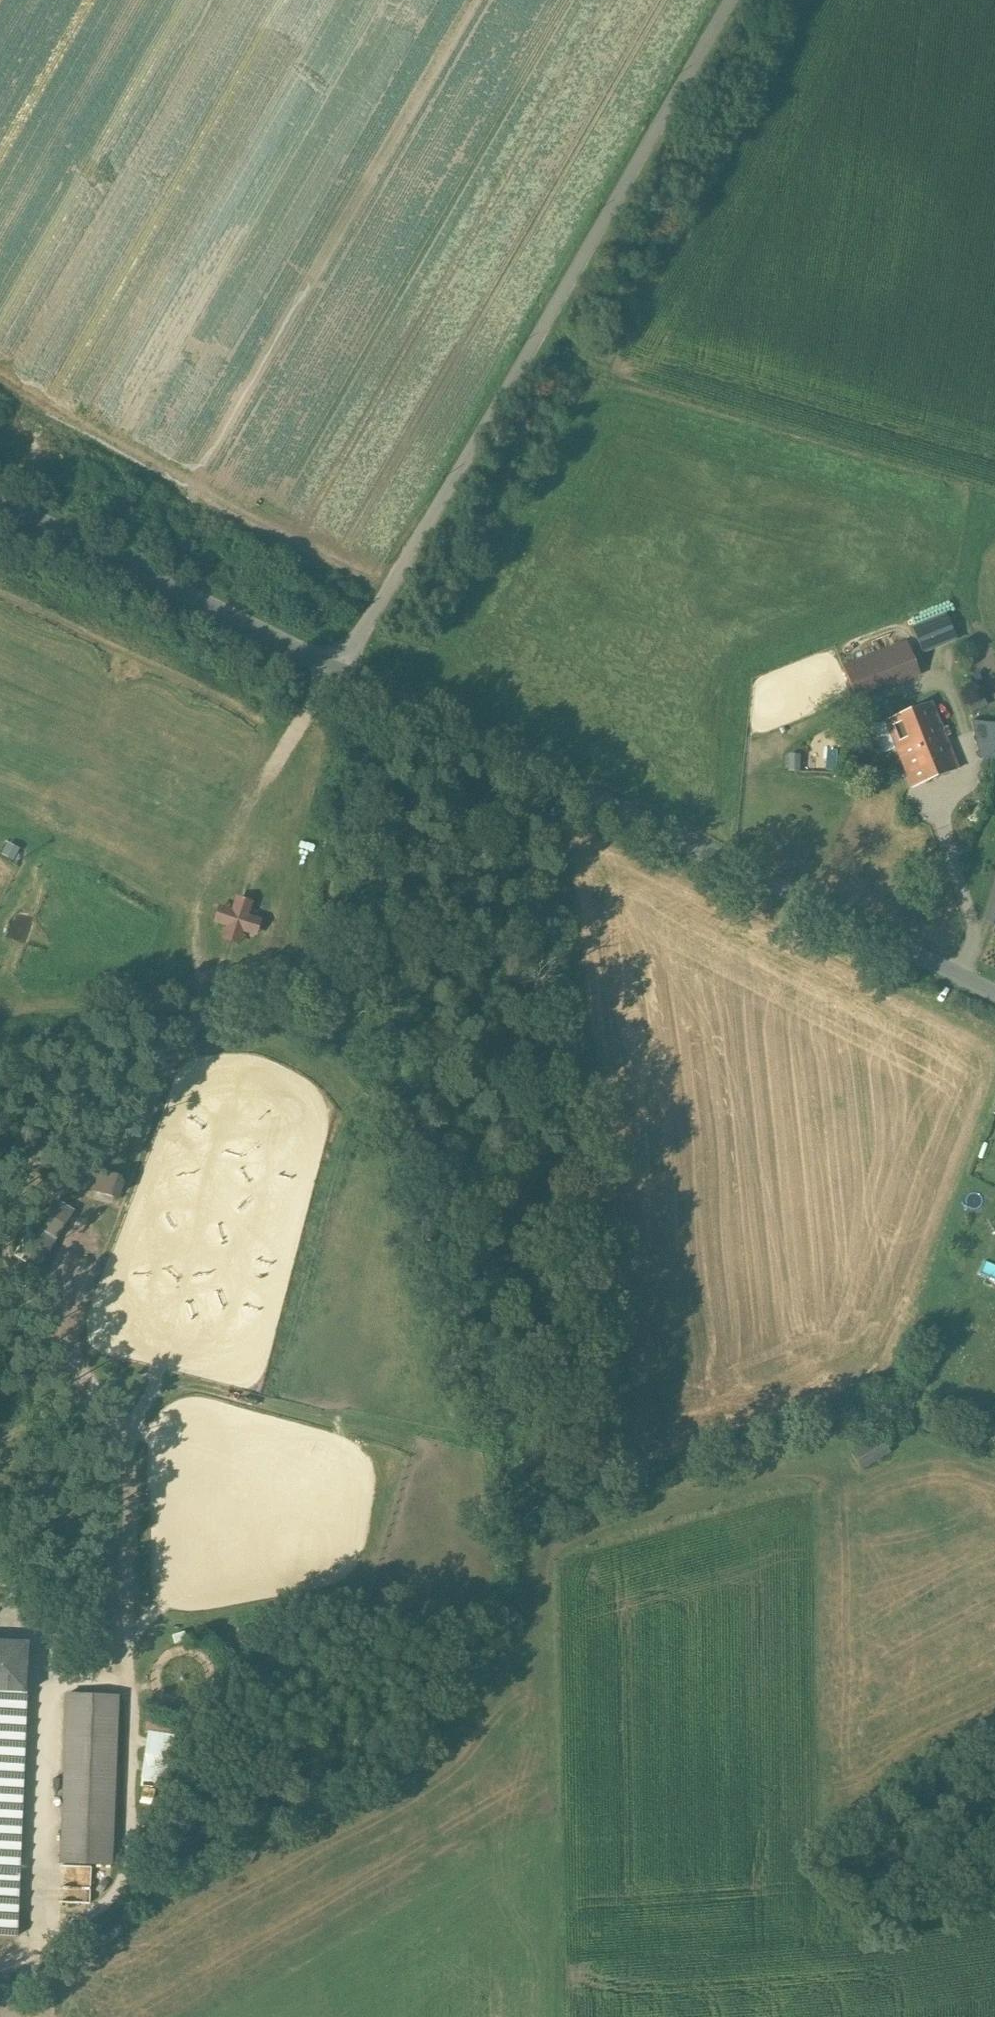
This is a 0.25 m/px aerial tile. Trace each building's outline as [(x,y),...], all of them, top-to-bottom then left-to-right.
[(916,625),(925,651),(961,637),(951,611),(916,625)] [(868,658),(844,667),(856,699),(919,674),(903,635),(865,650),(868,658)] [(931,703),(887,720),(913,787),(958,769),(931,703)] [(981,757),(994,756),(994,720),(978,721),(981,757)] [(221,921),(232,925),(227,938),(241,942),(245,930),(258,934),(262,920),(249,916),(253,903),(241,899),(237,912),(225,908),(221,921)] [(110,1177),(86,1168),(79,1187),(103,1196),(110,1177)] [(58,1202),(22,1260),(38,1270),(73,1212),(58,1202)] [(994,1277),(994,1264),(987,1262),(984,1274),(994,1277)] [(881,1437),(853,1455),(862,1469),(889,1452),(881,1437)] [(25,1693),(27,1644),(0,1642),(0,1692),(25,1693)] [(0,1692),(0,1938),(16,1938),(25,1693),(0,1692)] [(117,1696),(67,1694),(61,1864),(111,1866),(117,1696)] [(148,1732),(147,1781),(172,1782),(173,1733),(148,1732)]
